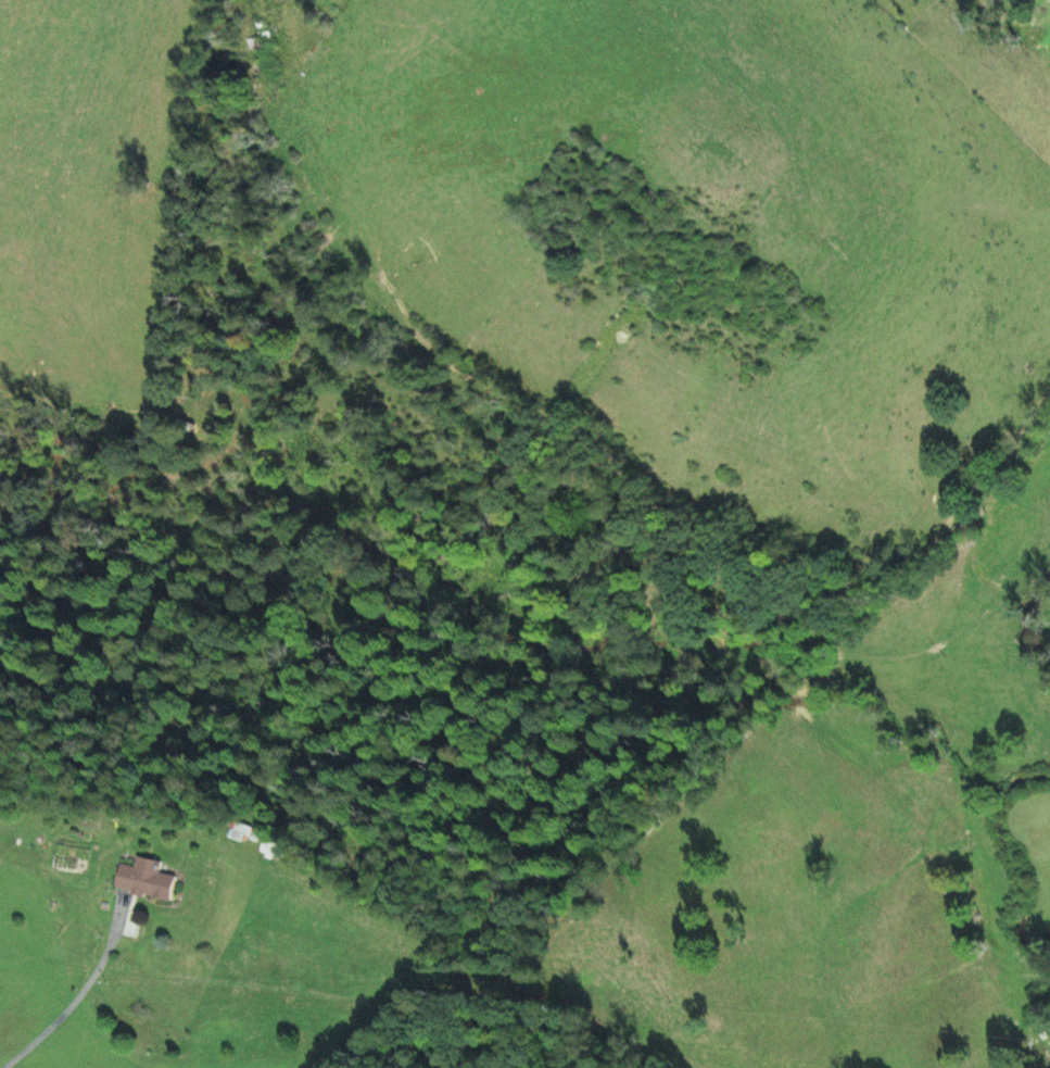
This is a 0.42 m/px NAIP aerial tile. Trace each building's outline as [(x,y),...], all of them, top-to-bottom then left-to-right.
[(256,39),(258,69),(272,69),(270,38),(256,39)] [(253,829),(238,821),(231,833),(247,841),(253,829)] [(114,886),(170,902),(177,876),(121,861),(114,886)]
